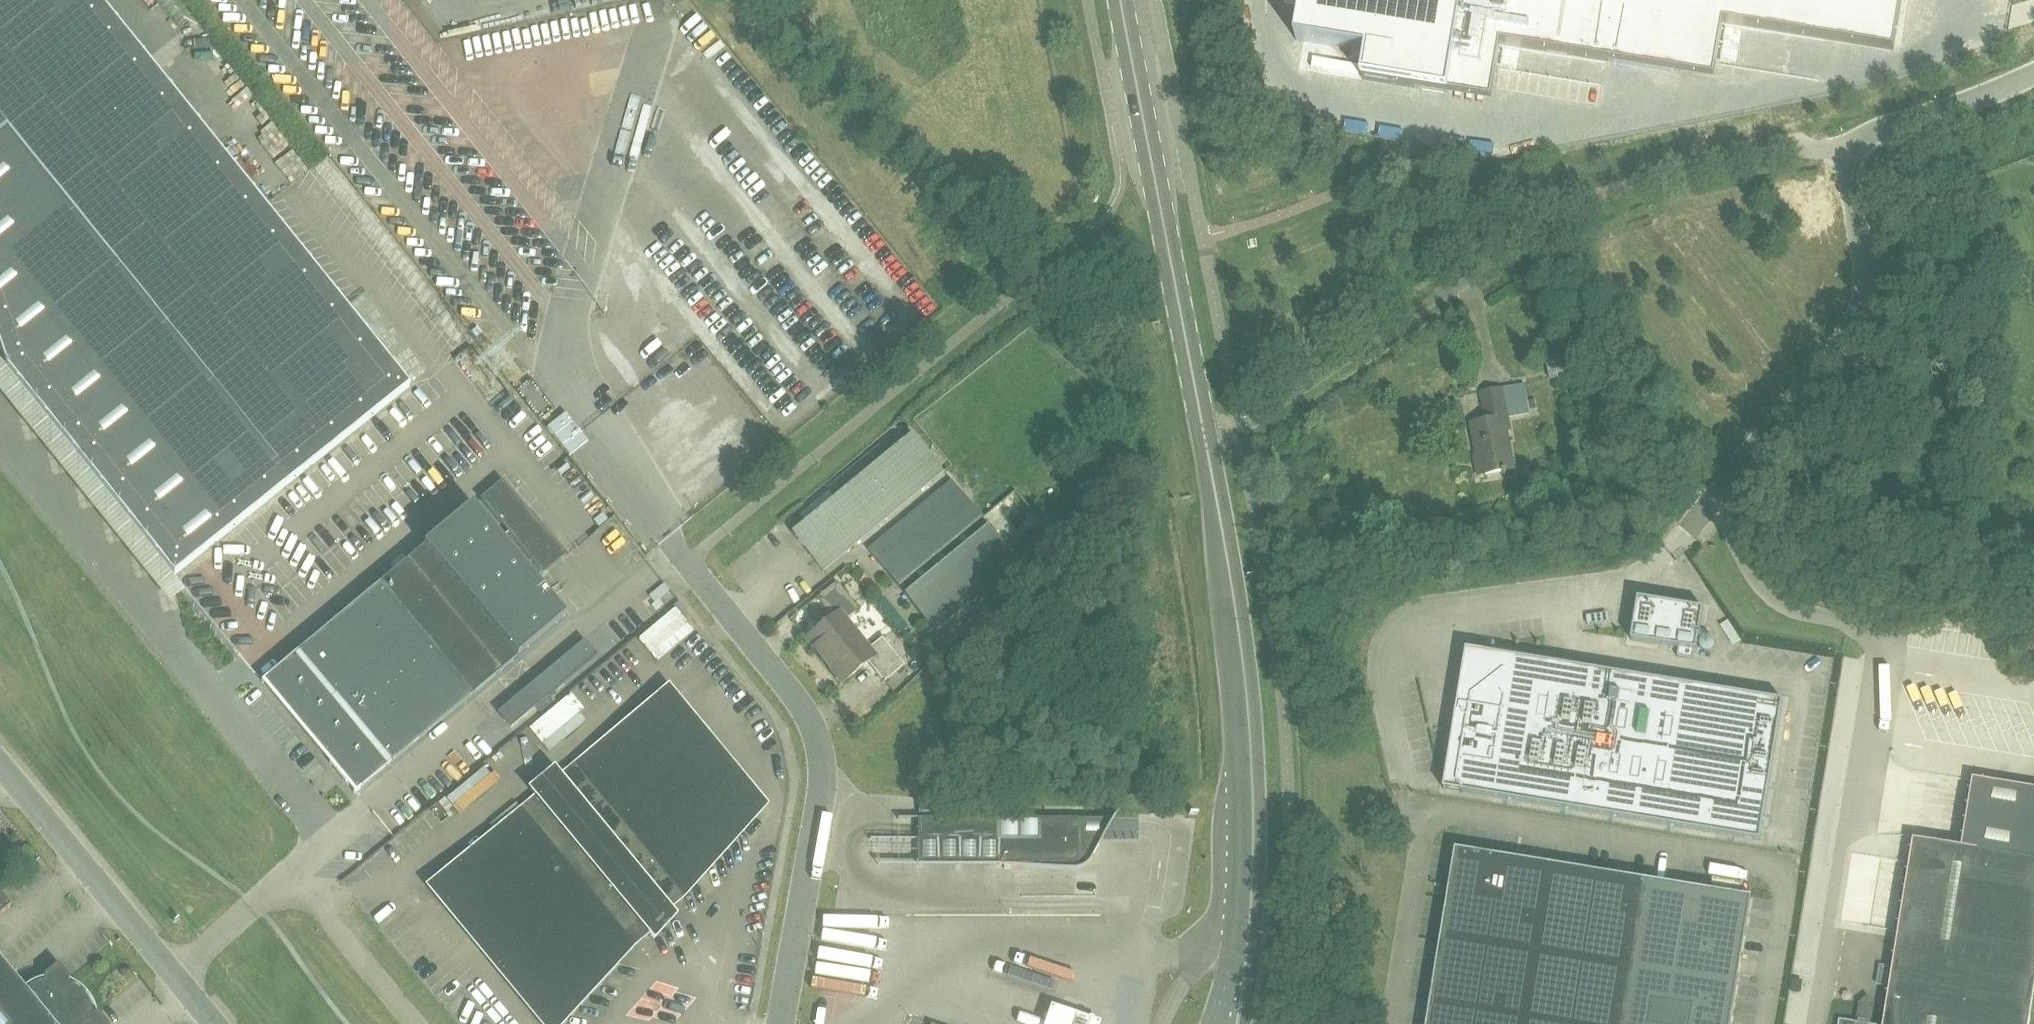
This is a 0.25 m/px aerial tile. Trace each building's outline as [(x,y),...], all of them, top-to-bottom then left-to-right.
[(7,368),(174,576),(410,386),(99,0),(0,0),(0,347),(7,368)] [(1287,9),(1301,11),(1297,40),(1367,52),(1363,79),(1449,94),(1493,101),(1497,73),(1502,44),(1672,72),(1715,79),(1717,64),(1724,22),(1894,50),(1903,0),(1289,0),(1287,9)] [(1560,359),(1546,361),(1549,379),(1563,376),(1563,373),(1560,359)] [(1475,456),(1476,457),(1479,475),(1514,468),(1507,431),(1510,430),(1508,417),(1529,413),(1524,384),(1487,391),(1492,419),(1471,422),(1477,456),(1475,456)] [(588,441),(566,413),(547,428),(570,456),(588,441)] [(792,531),(792,532),(823,570),(943,471),(912,433),(887,453),(879,443),(825,487),(828,491),(798,515),(804,522),(792,531)] [(530,514),(502,480),(479,499),(508,533),(530,514)] [(935,631),(1019,562),(951,480),(868,549),(935,631)] [(471,506),(423,546),(516,658),(565,617),(471,506)] [(1144,535),(1140,529),(1134,533),(1137,539),(1144,535)] [(297,651),(261,681),(298,725),(354,793),(475,692),(516,658),(423,546),(408,559),(406,560),(402,555),(390,565),(394,570),(382,581),(297,651)] [(832,617),(806,637),(822,656),(855,630),(846,619),(859,608),(837,581),(816,597),(832,617)] [(1698,651),(1704,608),(1638,597),(1631,640),(1678,648),(1677,656),(1694,659),(1695,650),(1698,651)] [(855,630),(822,656),(843,682),(868,661),(884,681),(905,665),(882,637),(869,648),(855,630)] [(548,696),(597,655),(584,639),(522,692),(540,713),(553,702),(548,696)] [(1444,789),(1761,841),(1784,700),(1466,648),(1444,789)] [(674,915),(668,908),(683,895),(766,805),(668,687),(560,776),(554,770),(531,788),(537,795),(428,885),(543,1023),(561,1023),(634,943),(641,938),(649,931),(654,938),(674,915)] [(2033,996),(2033,787),(1990,780),(1979,849),(1962,846),(1958,846),(1914,839),(1884,1023),(2029,1023),(2033,996)] [(918,829),(918,838),(999,838),(999,863),(1079,863),(1079,860),(1088,860),(1100,838),(1079,838),(1079,827),(1079,817),(926,817),(918,817),(918,829)] [(1456,848),(1427,1023),(1731,1023),(1752,896),(1456,848)] [(11,906),(0,892),(0,915),(11,906)] [(85,996),(83,994),(81,992),(79,990),(77,988),(75,987),(72,985),(68,983),(70,977),(59,963),(45,975),(46,981),(41,982),(36,984),(34,985),(31,987),(28,989),(25,986),(2,959),(0,961),(0,1023),(50,1023),(85,996)] [(50,1023),(109,1023),(100,1013),(93,1014),(93,1012),(92,1009),(92,1007),(91,1005),(89,1002),(88,1000),(87,998),(85,996),(50,1023)] [(1038,1009),(1034,1023),(1082,1023),(1038,1009)]
